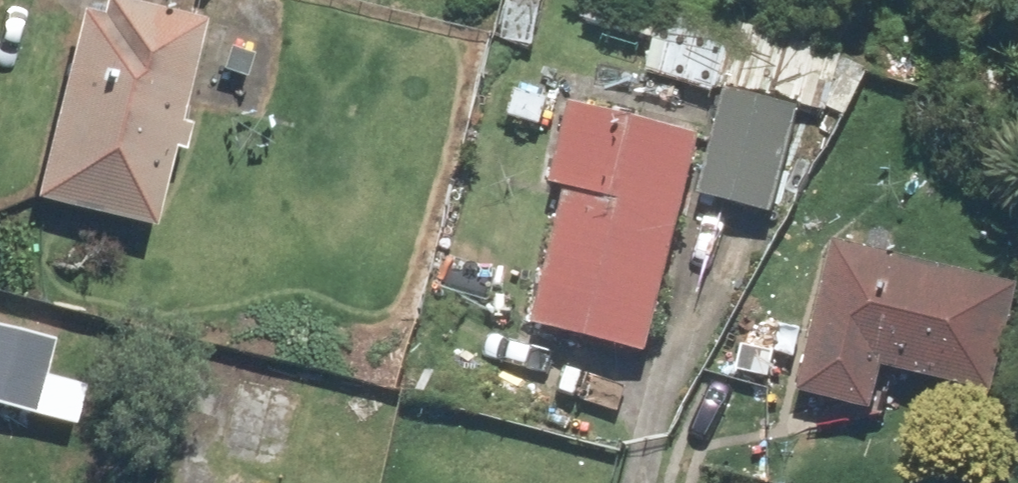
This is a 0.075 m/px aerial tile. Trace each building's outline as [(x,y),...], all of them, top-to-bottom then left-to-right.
[(496,56),(533,62),(544,0),(506,0),(496,56)] [(655,5),(636,0),(588,0),(583,19),(646,37),(639,64),(845,123),(862,64),(655,5)] [(89,75),(53,66),(20,206),(144,235),(193,26),(105,5),(89,75)] [(258,42),(207,30),(195,79),(246,91),(258,42)] [(551,95),(502,83),(493,120),(542,132),(551,95)] [(795,115),(720,96),(695,199),(770,217),(795,115)] [(561,109),(542,191),(557,194),(526,330),(643,357),(694,140),(561,109)] [(788,396),(865,416),(877,372),(986,400),(1014,296),(827,247),(788,396)] [(772,375),(803,269),(754,255),(723,361),(772,375)] [(0,321),(0,419),(31,426),(54,334),(0,321)]
